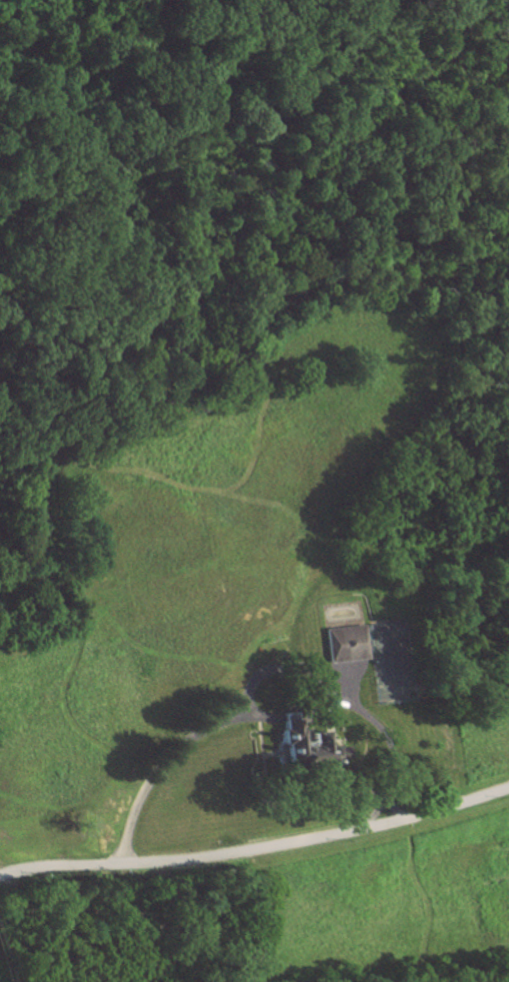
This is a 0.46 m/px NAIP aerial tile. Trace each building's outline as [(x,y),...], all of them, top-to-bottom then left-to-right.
[(280,726),(281,765),(339,764),(338,745),(323,746),(323,732),(307,732),(307,744),(296,744),(295,726),(280,726)]
